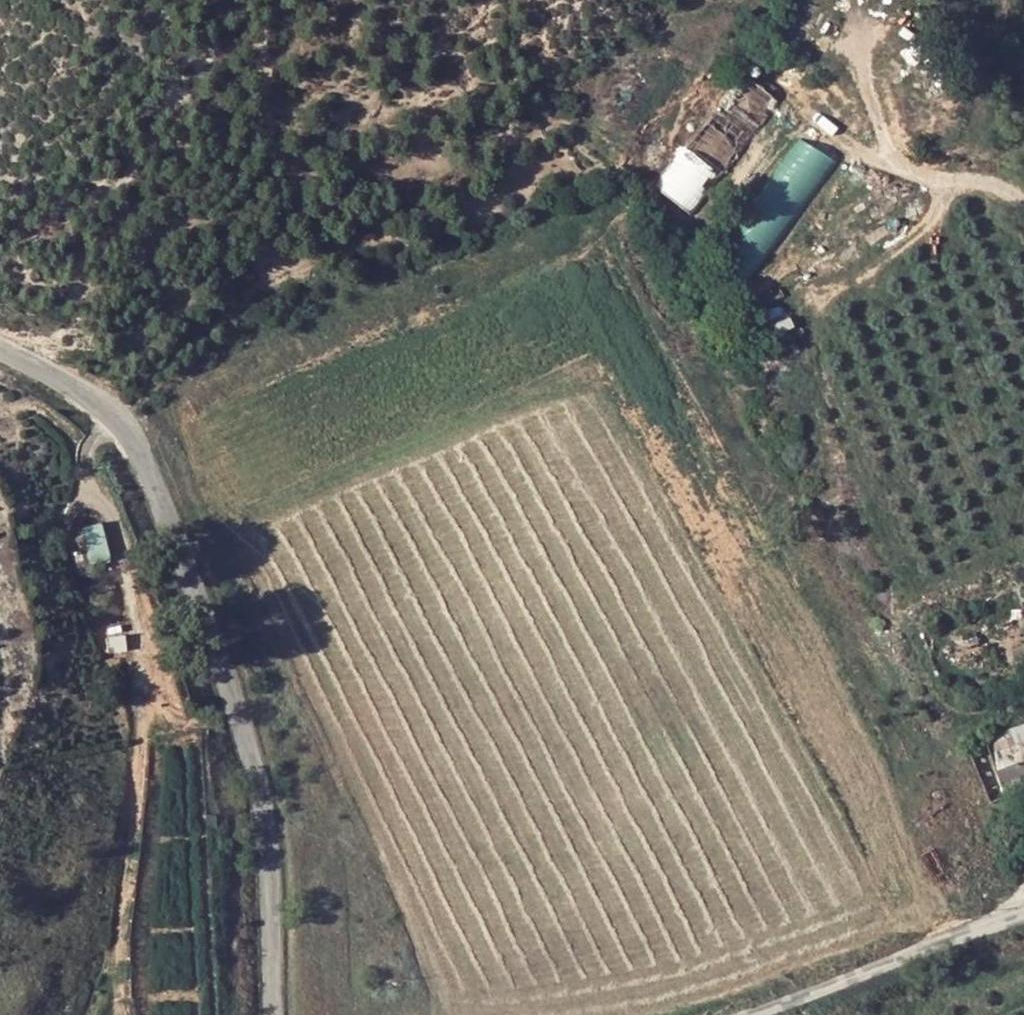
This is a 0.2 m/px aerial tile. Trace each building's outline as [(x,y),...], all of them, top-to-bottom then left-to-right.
[(682,210),(716,174),(690,148),(655,184),(682,210)] [(750,289),(821,173),(785,151),(714,267),(750,289)] [(96,558),(115,556),(111,522),(92,524),(96,558)] [(1023,793),(1023,726),(994,739),(1020,795),(1023,793)]
